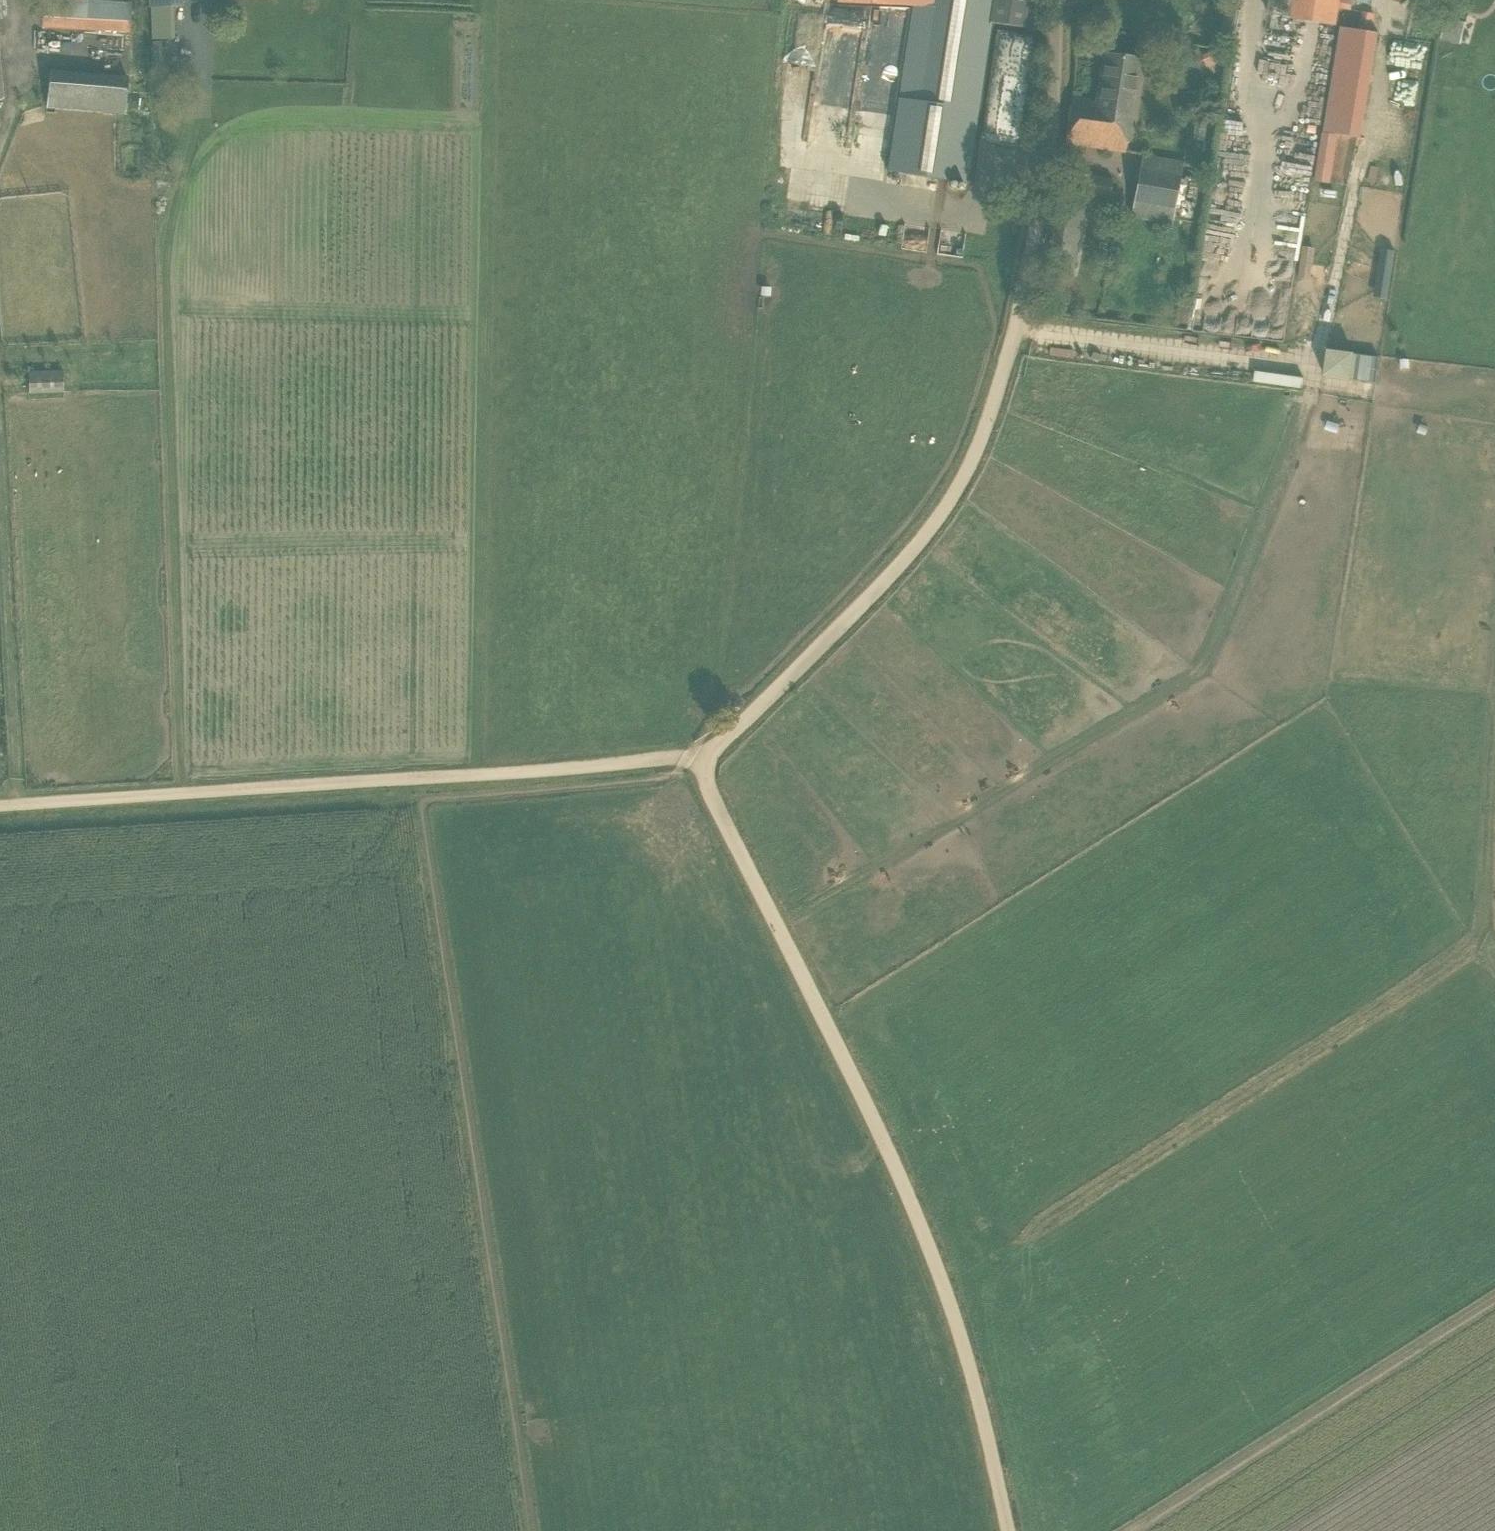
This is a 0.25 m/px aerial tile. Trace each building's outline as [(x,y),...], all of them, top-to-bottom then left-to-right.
[(900,100),(889,171),(966,183),(974,129),(977,112),(990,22),(1026,27),(1030,0),(915,0),(915,4),(900,100)] [(1267,13),(1292,17),(1292,18),(1336,25),(1338,8),(1352,10),(1353,0),(1269,0),(1267,13)] [(131,6),(44,1),(43,24),(130,29),(131,6)] [(821,61),(856,66),(864,9),(829,5),(821,61)] [(1462,37),(1468,15),(1449,9),(1443,32),(1462,37)] [(1359,28),(1372,31),(1375,14),(1362,11),(1359,28)] [(1024,136),(1033,34),(997,31),(988,133),(1024,136)] [(162,42),(151,42),(151,64),(162,64),(162,42)] [(1208,67),(1220,62),(1214,50),(1202,55),(1208,67)] [(1126,151),(1140,58),(1106,53),(1099,102),(1072,98),(1065,142),(1126,151)] [(50,70),(48,108),(130,111),(132,73),(50,70)] [(1331,183),(1338,135),(1323,133),(1316,180),(1331,183)] [(1139,169),(1134,201),(1175,208),(1180,176),(1139,169)] [(1110,197),(1113,180),(1080,175),(1077,191),(1084,192),(1110,197)] [(1086,207),(1078,205),(1060,202),(1049,262),(1074,267),(1086,207)] [(1303,246),(1299,272),(1298,279),(1311,281),(1315,248),(1303,246)] [(1381,249),(1374,297),(1388,299),(1396,251),(1381,249)] [(1176,323),(1189,325),(1193,298),(1180,297),(1176,323)] [(1324,377),(1352,380),(1352,379),(1355,354),(1355,353),(1327,350),(1324,377)] [(1376,381),(1379,355),(1363,353),(1359,378),(1376,381)] [(29,372),(29,384),(29,393),(64,392),(63,371),(30,372),(29,372)] [(1305,378),(1255,371),(1254,381),(1303,388),(1305,378)]
